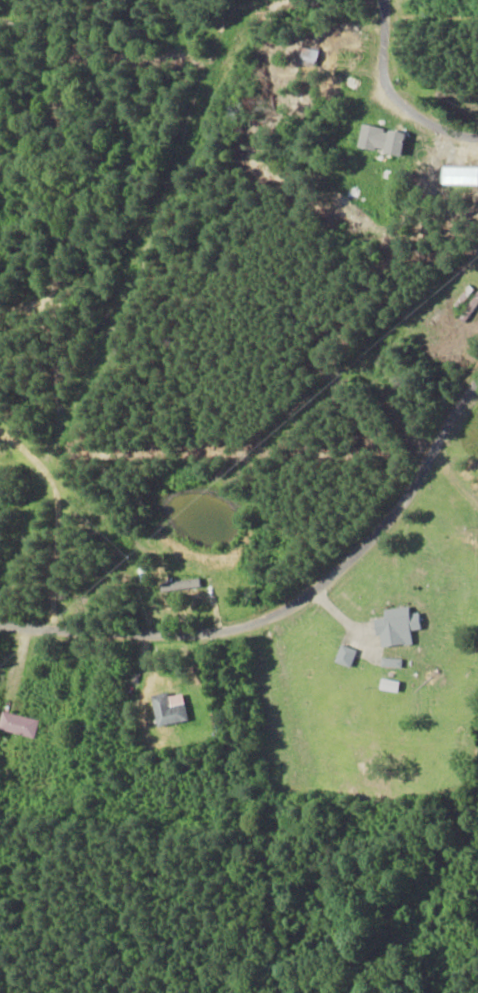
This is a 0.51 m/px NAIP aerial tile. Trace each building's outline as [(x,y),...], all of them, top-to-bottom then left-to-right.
[(357,147),(400,155),(404,133),(361,125),(357,147)] [(199,588),(198,579),(159,583),(160,591),(199,588)] [(382,610),(383,618),(374,619),(378,649),(412,645),(411,631),(420,630),(418,613),(409,614),(408,607),(382,610)] [(333,663),(349,668),(355,650),(339,644),(333,663)] [(155,727),(186,722),(181,694),(166,697),(166,693),(150,696),(155,727)] [(38,720),(2,710),(0,720),(0,729),(33,738),(38,720)]
